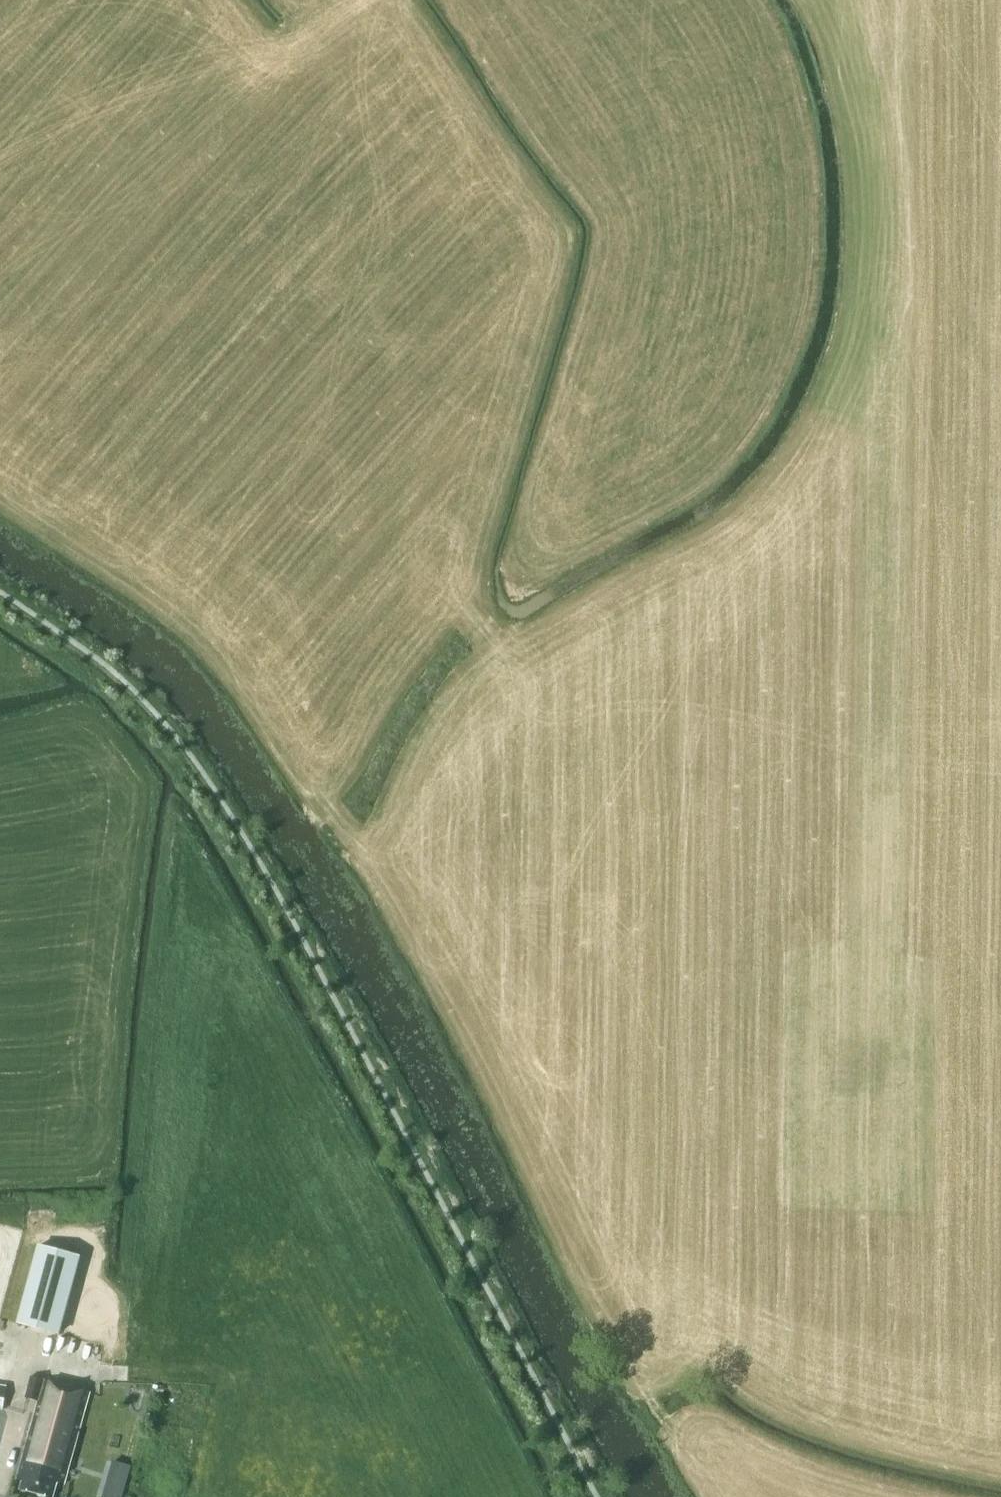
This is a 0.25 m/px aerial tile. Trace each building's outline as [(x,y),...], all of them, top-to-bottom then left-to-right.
[(37,1245),(16,1322),(59,1334),(80,1256),(37,1245)] [(89,1393),(31,1376),(25,1398),(39,1401),(17,1479),(22,1481),(20,1489),(48,1496),(52,1496),(57,1482),(64,1484),(89,1393)]
